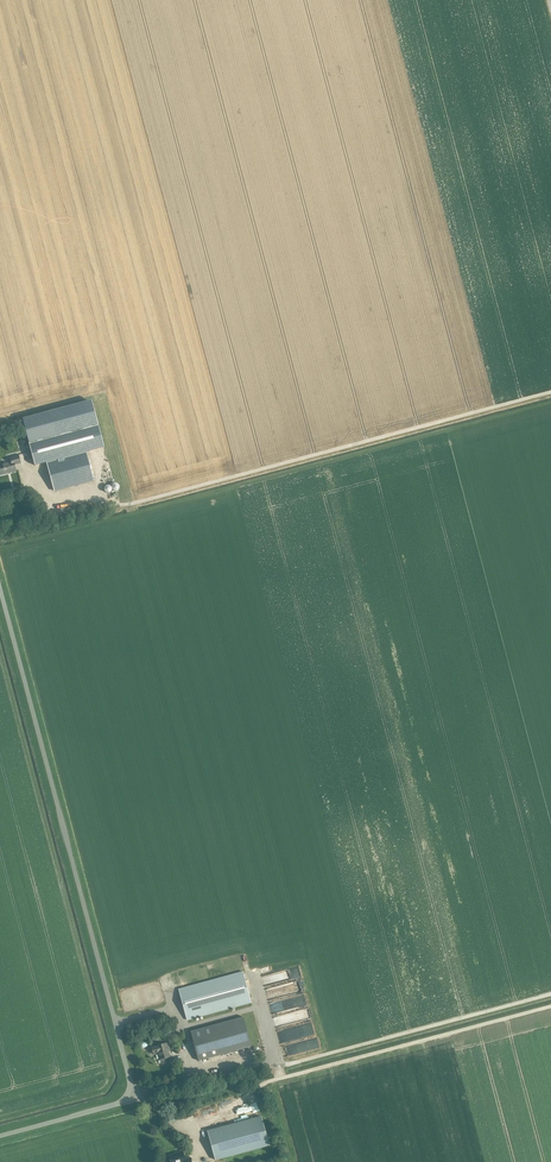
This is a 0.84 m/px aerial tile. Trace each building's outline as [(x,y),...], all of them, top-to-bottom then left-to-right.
[(94,480),(86,452),(104,447),(92,401),(23,420),(35,466),(47,463),(54,491),(94,480)] [(1,475),(16,471),(14,465),(21,463),(18,455),(10,457),(11,462),(0,465),(0,471),(1,475)] [(17,487),(28,486),(27,477),(16,477),(17,487)] [(275,973),(278,982),(295,976),(292,967),(275,973)] [(179,989),(187,1020),(251,1003),(243,972),(179,989)] [(262,975),(263,984),(275,982),(274,973),(262,975)] [(280,990),(281,994),(300,990),(298,982),(285,986),(285,989),(280,990)] [(198,1061),(251,1046),(243,1017),(190,1032),(198,1061)] [(295,1029),(297,1035),(310,1030),(308,1024),(295,1029)] [(172,1037),(169,1027),(164,1029),(166,1039),(172,1037)] [(291,1028),(283,1030),(285,1040),(294,1037),(291,1028)] [(293,1051),(314,1046),(312,1040),(292,1045),(293,1051)] [(161,1064),(174,1060),(172,1056),(170,1056),(168,1048),(169,1048),(167,1043),(152,1047),(153,1053),(158,1052),(160,1059),(161,1064)] [(216,1160),(269,1146),(261,1116),(208,1131),(216,1160)] [(190,1158),(185,1159),(183,1151),(177,1153),(177,1154),(169,1156),(170,1161),(191,1161),(190,1158)]
